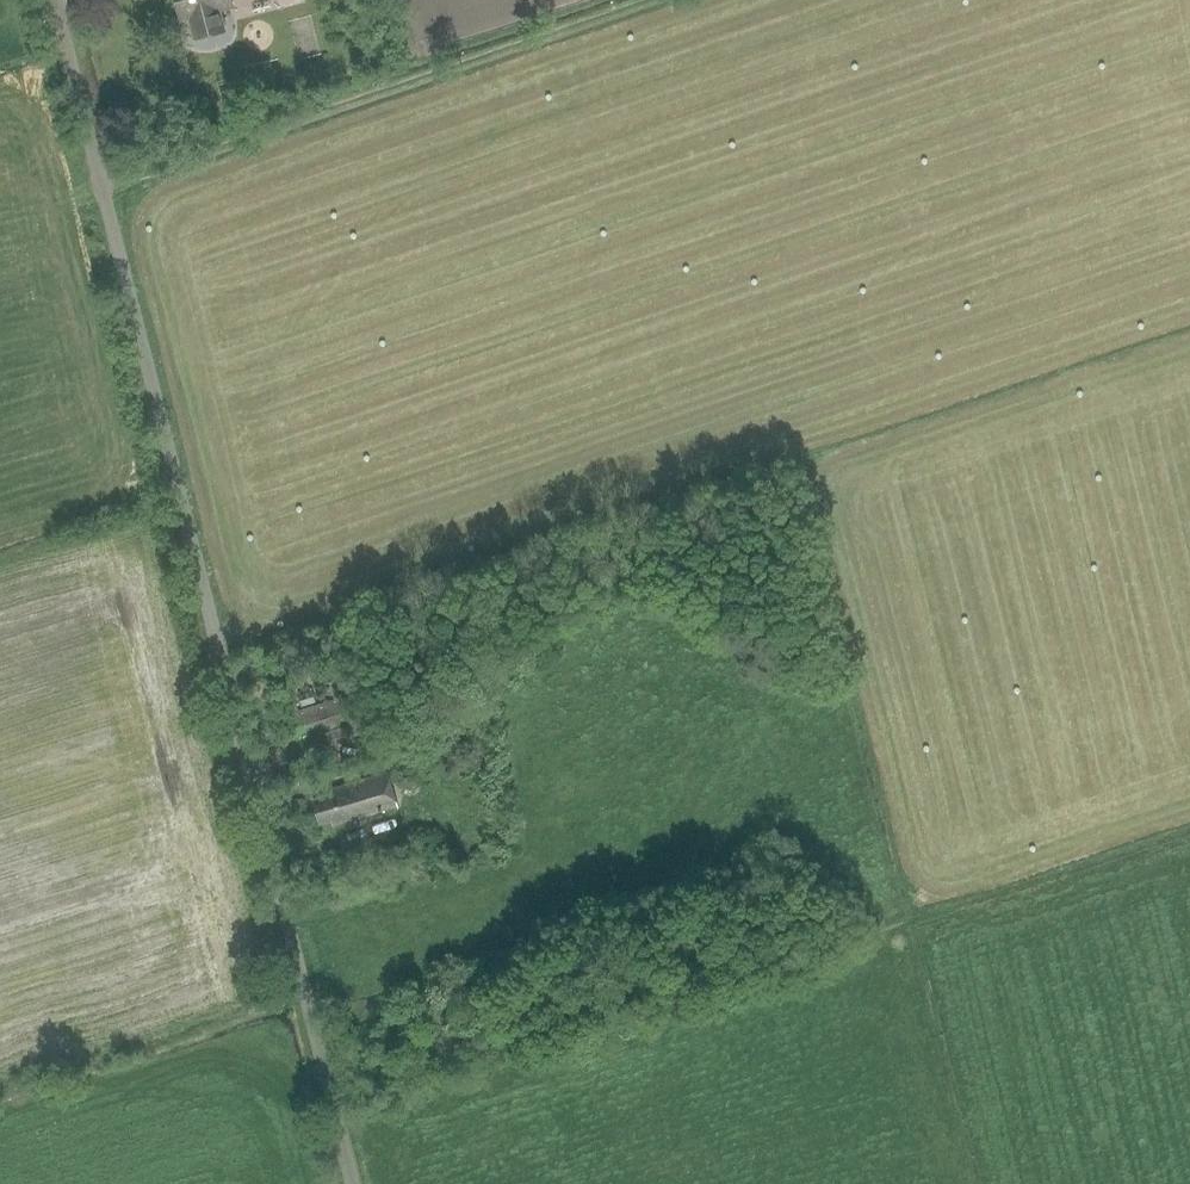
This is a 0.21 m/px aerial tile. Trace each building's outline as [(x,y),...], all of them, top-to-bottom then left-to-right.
[(186,19),(192,42),(232,31),(226,8),(233,7),(231,0),(176,0),(182,20),(186,19)] [(296,735),(331,724),(353,717),(347,698),(290,716),(296,735)] [(389,752),(395,770),(418,763),(413,745),(389,752)] [(398,807),(389,774),(332,790),(334,796),(315,801),(322,823),(332,820),(333,826),(398,807)]
